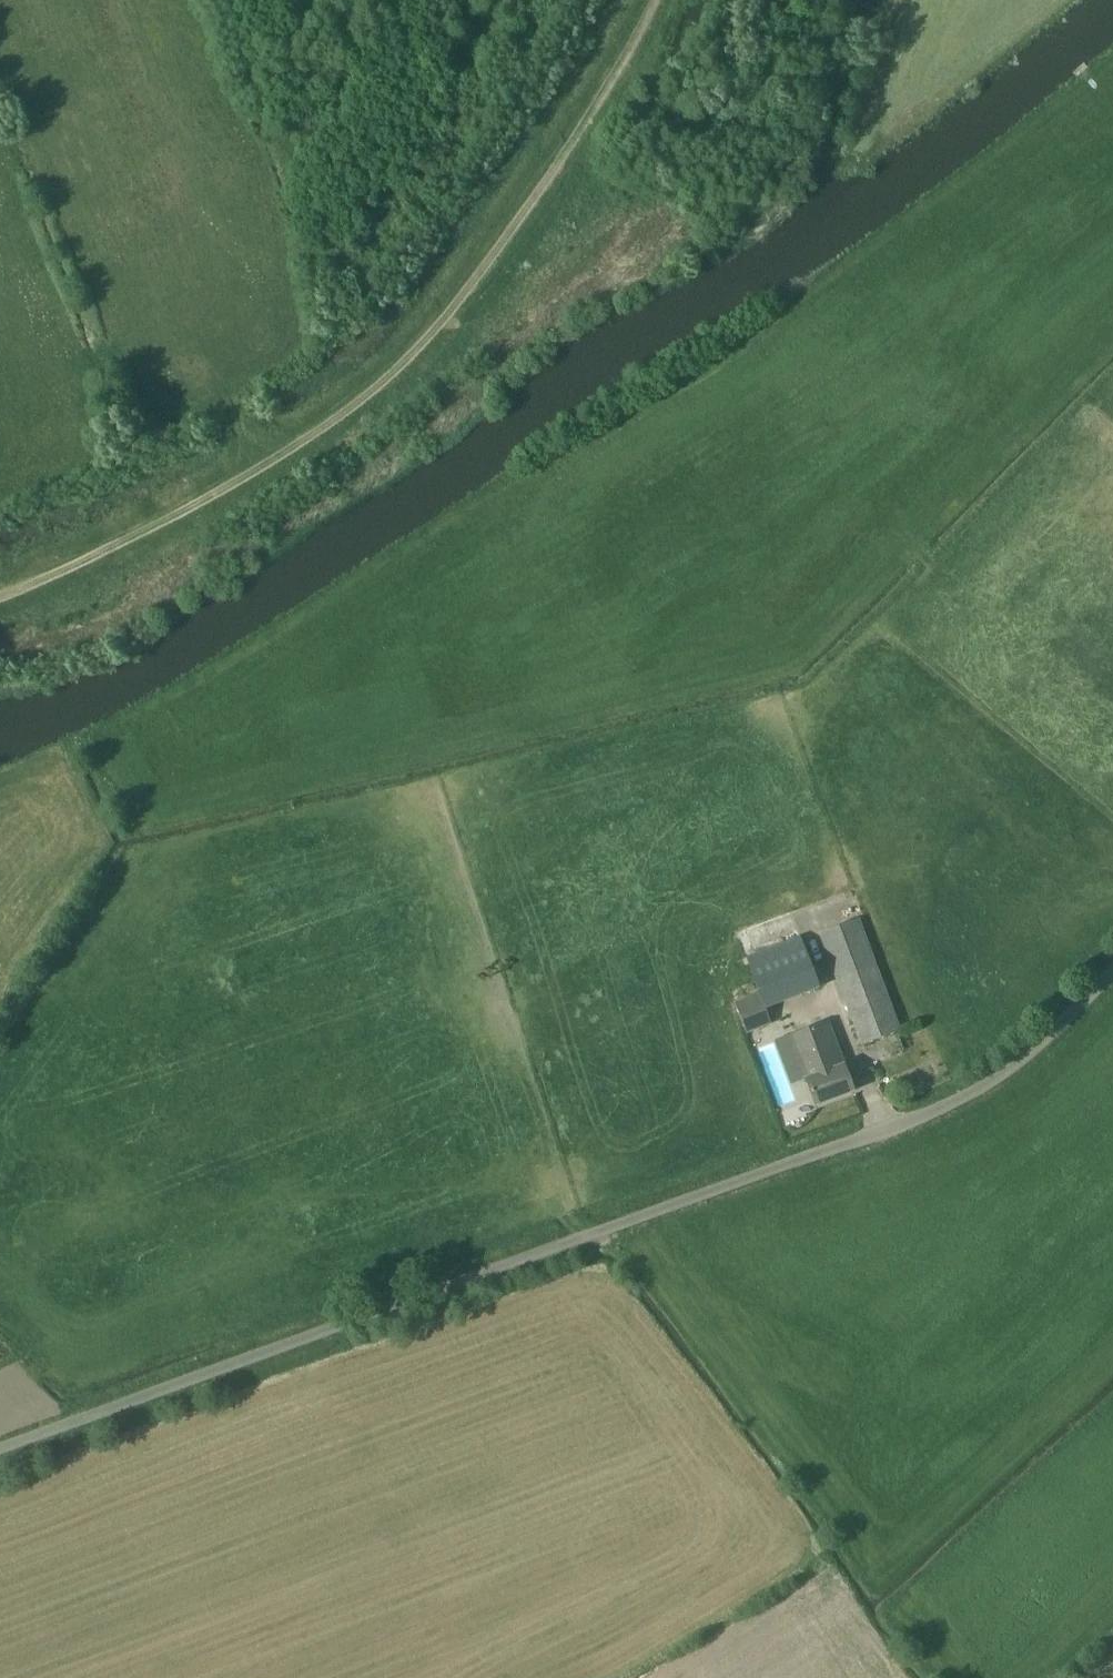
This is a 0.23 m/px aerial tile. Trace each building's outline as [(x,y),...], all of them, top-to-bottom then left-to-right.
[(820,933),(862,1045),(900,1030),(858,919),(820,933)] [(747,957),(766,1007),(819,987),(799,937),(747,957)] [(735,1002),(746,1032),(770,1023),(759,993),(735,1002)] [(827,1022),(790,1036),(805,1077),(803,1078),(814,1106),(855,1090),(844,1062),(843,1063),(827,1022)]
